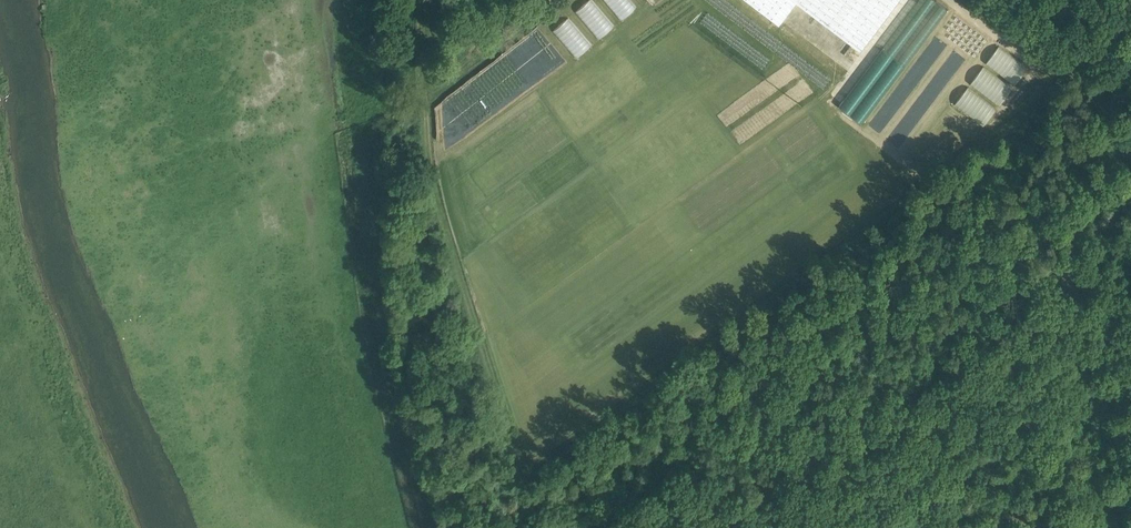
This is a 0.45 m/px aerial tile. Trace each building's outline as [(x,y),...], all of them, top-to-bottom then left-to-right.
[(575,11),(599,38),(614,25),(593,0),(588,0),(575,11)] [(622,19),(637,6),(632,0),(604,0),(622,19)] [(779,23),(796,1),(861,50),(899,0),(749,0),(779,23)] [(569,16),(553,29),(576,57),(592,44),(569,16)] [(901,21),(843,106),(862,120),(868,112),(860,107),(864,101),(874,108),(906,61),(899,56),(902,52),(903,53),(910,44),(902,39),(906,33),(903,31),(907,25),(901,21)] [(999,45),(986,63),(1017,83),(1029,65),(999,45)]
